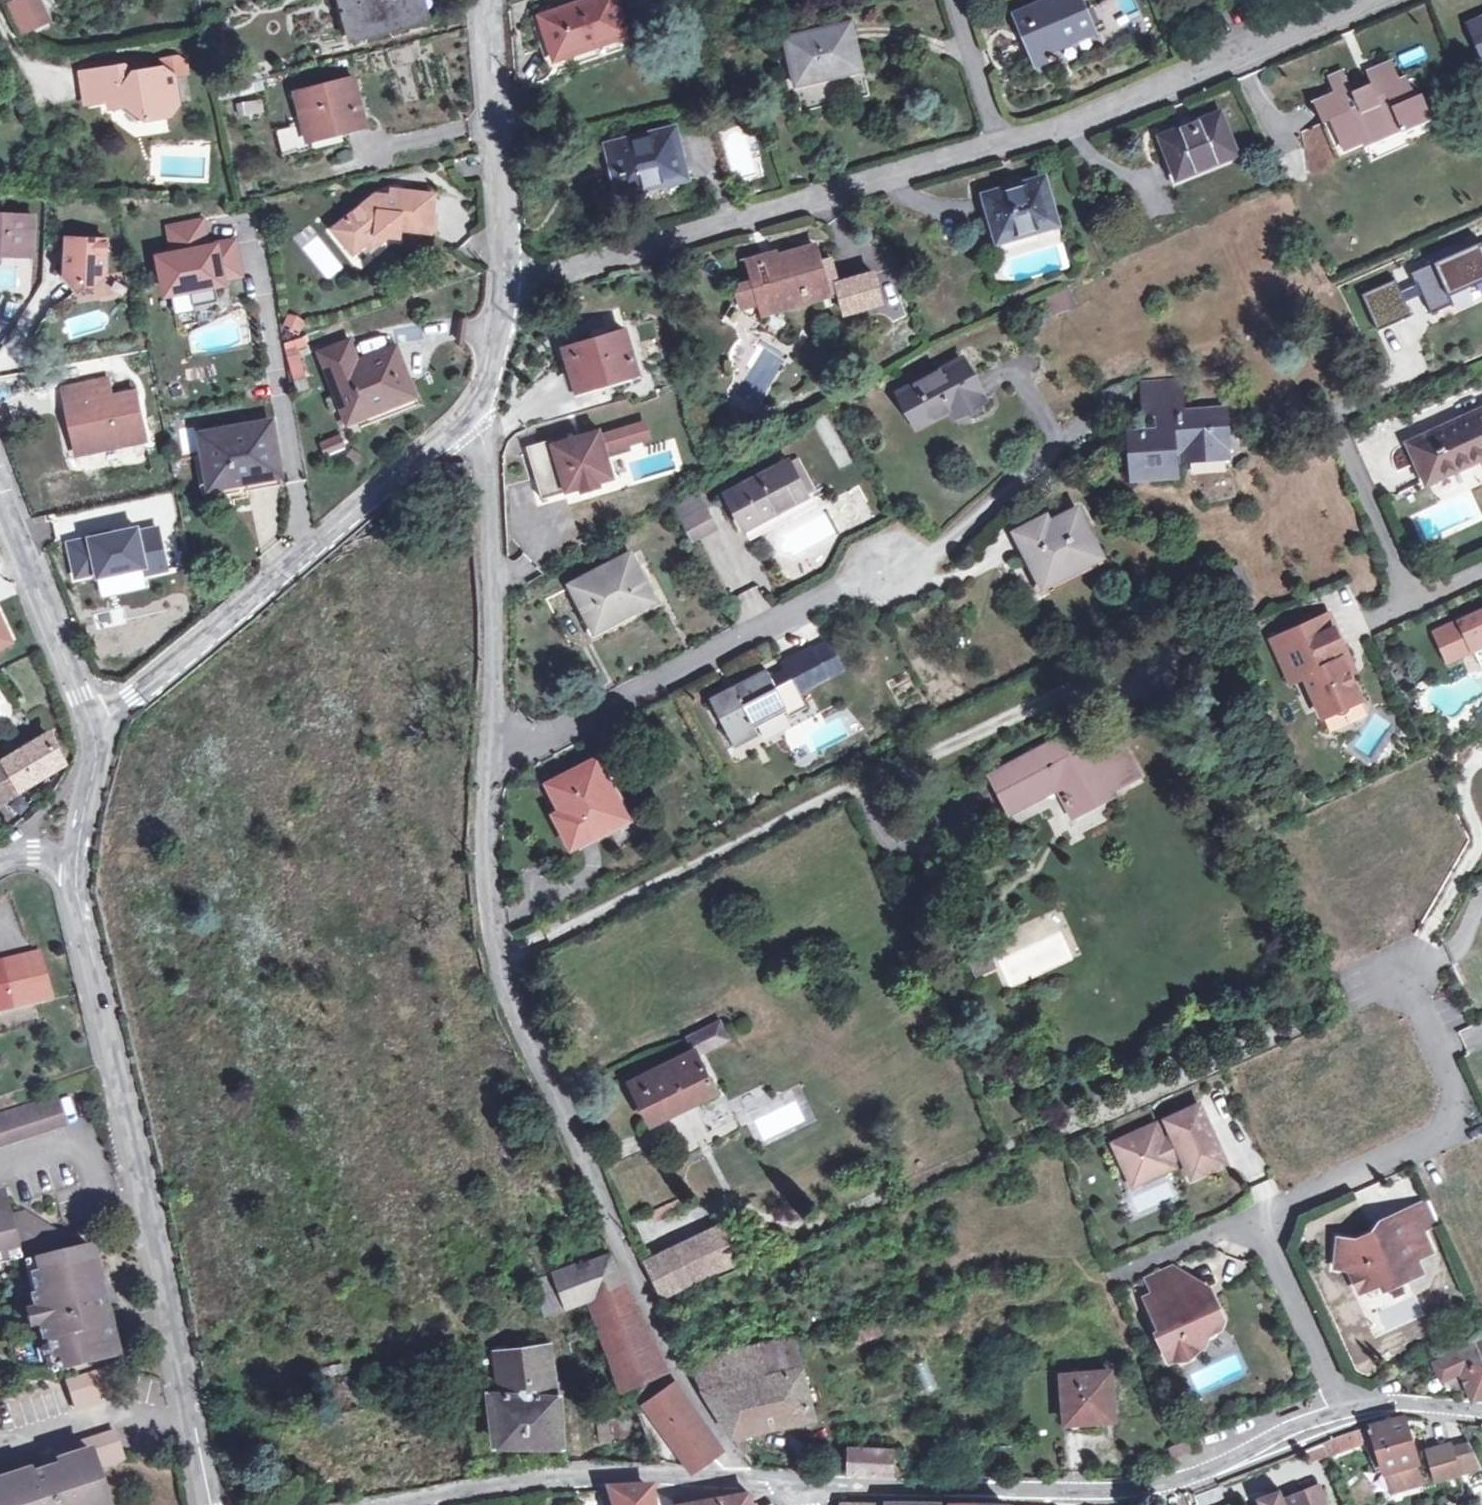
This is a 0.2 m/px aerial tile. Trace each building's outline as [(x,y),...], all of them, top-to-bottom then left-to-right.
[(21,33),(46,23),(35,0),(24,0),(9,7),(21,33)] [(396,25),(391,6),(413,0),(336,0),(346,37),(396,25)] [(425,0),(413,0),(391,6),(396,25),(430,16),(425,0)] [(615,0),(595,0),(541,18),(555,59),(626,35),(620,15),(615,0)] [(620,15),(631,11),(627,0),(615,0),(620,15)] [(1033,68),(1054,61),(1050,51),(1094,31),(1081,0),(1048,0),(1012,16),(1033,68)] [(1470,26),(1481,55),(1481,21),(1470,26)] [(850,25),(786,40),(795,85),(860,71),(850,25)] [(135,80),(129,74),(123,66),(79,74),(86,107),(108,102),(109,110),(124,108),(145,122),(171,117),(179,106),(173,75),(167,69),(145,72),(143,78),(135,80)] [(1413,119),(1427,112),(1415,95),(1406,76),(1400,79),(1393,67),(1378,73),(1381,81),(1352,91),(1344,72),(1328,79),(1336,98),(1315,107),(1323,125),(1329,122),(1341,147),(1361,139),(1362,141),(1383,130),(1384,133),(1399,127),(1403,134),(1417,128),(1413,119)] [(143,78),(145,72),(129,74),(135,80),(143,78)] [(800,107),(863,94),(859,75),(796,87),(800,107)] [(303,125),(276,132),(282,154),(309,148),(306,136),(341,127),(343,134),(365,128),(353,80),(295,95),(303,125)] [(265,113),(262,97),(235,101),(237,117),(265,113)] [(1433,120),(1427,112),(1413,119),(1417,128),(1433,120)] [(1236,154),(1220,115),(1162,138),(1178,177),(1236,154)] [(618,198),(687,181),(674,130),(606,147),(618,198)] [(1056,225),(1042,181),(986,198),(998,242),(1056,225)] [(374,237),(384,238),(398,239),(398,233),(434,234),(434,215),(431,216),(432,195),(402,194),(401,201),(374,200),(334,232),(351,255),(363,246),(374,237)] [(32,255),(34,219),(0,218),(0,254),(32,255)] [(241,275),(235,244),(208,249),(202,221),(169,227),(174,256),(160,258),(166,294),(189,289),(193,307),(218,302),(214,284),(222,283),(221,279),(241,275)] [(303,246),(326,280),(343,269),(319,234),(303,246)] [(368,252),(384,238),(374,237),(363,246),(368,252)] [(67,251),(66,278),(78,292),(85,286),(95,286),(105,277),(106,241),(67,240),(67,251)] [(1481,282),(1481,245),(1481,243),(1411,273),(1416,286),(1424,283),(1428,292),(1423,294),(1431,314),(1453,304),(1449,296),(1481,282)] [(75,295),(78,292),(66,278),(67,251),(62,251),(61,280),(75,295)] [(756,284),(763,310),(828,292),(829,298),(840,296),(845,316),(881,306),(874,278),(838,288),(830,262),(820,266),(816,251),(752,269),(756,284)] [(1396,280),(1362,294),(1378,330),(1412,316),(1406,302),(1402,292),(1396,280)] [(1416,286),(1402,292),(1406,302),(1423,294),(1428,292),(1424,283),(1416,286)] [(763,310),(756,284),(743,289),(731,310),(754,324),(763,310)] [(286,313),(283,327),(301,331),(304,317),(286,313)] [(593,338),(594,342),(567,350),(578,391),(638,373),(625,332),(610,337),(609,333),(593,338)] [(347,424),(367,415),(367,413),(406,398),(397,373),(404,370),(396,347),(356,360),(350,342),(320,354),(347,424)] [(287,348),(294,372),(303,369),(295,346),(287,348)] [(960,405),(963,411),(983,401),(962,360),(900,394),(918,427),(952,408),(960,405)] [(87,453),(145,441),(133,380),(115,383),(117,396),(111,397),(107,379),(62,389),(66,408),(77,406),(87,453)] [(1134,471),(1153,470),(1154,478),(1175,476),(1174,451),(1183,450),(1183,459),(1228,457),(1225,410),(1183,412),(1181,383),(1143,385),(1145,409),(1151,415),(1159,415),(1160,430),(1132,433),(1134,471)] [(956,415),(963,411),(960,405),(952,408),(956,415)] [(77,406),(66,408),(76,455),(87,453),(77,406)] [(1472,415),(1479,429),(1481,428),(1481,410),(1472,415)] [(1472,415),(1408,444),(1426,483),(1481,457),(1481,428),(1479,429),(1472,415)] [(201,436),(204,456),(209,456),(215,487),(278,475),(270,423),(201,436)] [(631,441),(641,437),(643,441),(652,438),(651,434),(648,426),(621,434),(623,443),(624,446),(632,444),(631,441)] [(551,439),(526,447),(542,500),(579,489),(581,494),(601,488),(600,483),(614,479),(599,430),(552,444),(551,439)] [(326,457),(347,450),(342,432),(320,439),(326,457)] [(807,497),(789,461),(723,495),(743,531),(807,497)] [(1016,532),(1038,575),(1056,566),(1061,578),(1100,557),(1077,509),(1039,529),(1036,522),(1016,532)] [(702,512),(689,518),(699,537),(712,530),(702,512)] [(689,518),(681,522),(691,541),(699,537),(689,518)] [(167,571),(157,529),(138,533),(137,529),(89,540),(90,544),(83,546),(82,541),(68,544),(76,579),(97,574),(98,578),(145,568),(146,575),(167,571)] [(630,593),(647,584),(632,555),(571,587),(594,631),(638,607),(630,593)] [(1043,587),(1061,578),(1056,566),(1038,575),(1043,587)] [(655,598),(647,584),(630,593),(638,607),(655,598)] [(1328,612),(1266,641),(1287,687),(1304,678),(1321,717),(1359,700),(1341,660),(1347,658),(1328,612)] [(1459,623),(1471,651),(1481,646),(1481,613),(1459,623)] [(11,643),(0,619),(0,648),(11,643)] [(1459,623),(1434,634),(1446,662),(1471,651),(1459,623)] [(833,649),(818,657),(831,683),(847,674),(833,649)] [(768,670),(710,701),(734,745),(757,733),(754,728),(787,710),(789,716),(807,707),(802,698),(831,683),(818,657),(816,654),(788,670),(792,678),(777,686),(768,670)] [(1078,749),(1087,745),(1077,727),(987,774),(1007,813),(1060,785),(1076,814),(1111,797),(1109,792),(1141,776),(1124,742),(1094,757),(1085,762),(1078,749)] [(0,763),(0,802),(63,765),(47,736),(0,763)] [(1085,762),(1094,757),(1087,745),(1078,749),(1085,762)] [(604,804),(617,797),(597,758),(548,784),(560,809),(553,813),(571,846),(615,825),(604,804)] [(628,818),(617,797),(604,804),(615,825),(628,818)] [(960,939),(964,947),(975,941),(974,938),(986,933),(983,927),(960,939)] [(975,941),(964,947),(975,973),(986,967),(980,951),(992,945),(986,933),(974,938),(975,941)] [(19,958),(0,962),(0,1010),(50,997),(44,972),(23,976),(19,958)] [(696,1053),(697,1055),(727,1040),(720,1024),(688,1039),(695,1054),(696,1053)] [(696,1053),(695,1054),(631,1084),(650,1123),(714,1091),(697,1055),(696,1053)] [(65,1125),(57,1097),(0,1116),(0,1146),(65,1125)] [(1199,1104),(1114,1142),(1125,1170),(1127,1169),(1140,1163),(1146,1176),(1172,1165),(1169,1159),(1182,1153),(1191,1175),(1223,1161),(1210,1133),(1211,1132),(1199,1104)] [(1140,1163),(1127,1169),(1132,1182),(1146,1176),(1140,1163)] [(63,1368),(116,1355),(105,1309),(100,1310),(93,1280),(98,1279),(90,1246),(68,1251),(63,1234),(25,1212),(7,1216),(2,1193),(0,1193),(0,1260),(4,1259),(3,1251),(16,1249),(36,1259),(39,1273),(32,1275),(40,1306),(32,1308),(38,1326),(44,1324),(52,1357),(59,1355),(63,1368)] [(685,1207),(680,1198),(651,1212),(656,1221),(685,1207)] [(1425,1203),(1412,1209),(1422,1231),(1435,1226),(1425,1203)] [(1383,1230),(1357,1241),(1337,1239),(1334,1268),(1347,1270),(1358,1293),(1379,1284),(1382,1291),(1405,1281),(1402,1274),(1409,1270),(1415,1260),(1432,1252),(1422,1231),(1412,1209),(1380,1222),(1383,1230)] [(722,1226),(687,1242),(703,1274),(737,1258),(722,1226)] [(703,1274),(687,1242),(648,1259),(665,1292),(703,1274)] [(17,1256),(16,1249),(3,1251),(4,1259),(17,1256)] [(532,1282),(546,1317),(568,1308),(588,1301),(621,1391),(667,1370),(642,1320),(611,1254),(554,1271),(554,1273),(532,1282)] [(29,1260),(32,1275),(39,1273),(36,1259),(29,1260)] [(1402,1274),(1405,1281),(1421,1274),(1415,1260),(1409,1270),(1402,1274)] [(1170,1266),(1145,1276),(1152,1293),(1177,1282),(1170,1266)] [(1152,1293),(1144,1297),(1152,1317),(1158,1315),(1164,1327),(1154,1332),(1167,1360),(1201,1345),(1206,1333),(1217,1328),(1221,1319),(1217,1311),(1209,1308),(1203,1293),(1198,1296),(1189,1277),(1177,1282),(1152,1293)] [(1208,1291),(1203,1293),(1209,1308),(1217,1311),(1208,1291)] [(38,1326),(32,1308),(26,1308),(31,1328),(38,1326)] [(854,1346),(883,1334),(876,1316),(875,1315),(847,1326),(847,1327),(854,1346)] [(701,1391),(723,1424),(741,1453),(749,1448),(739,1434),(812,1418),(791,1338),(689,1362),(703,1390),(701,1391)] [(1433,1362),(1441,1383),(1461,1374),(1472,1400),(1481,1396),(1481,1357),(1476,1344),(1433,1362)] [(499,1447),(560,1448),(556,1396),(554,1396),(548,1347),(494,1355),(498,1393),(493,1393),(499,1447)] [(55,1370),(63,1368),(59,1355),(52,1357),(55,1370)] [(68,1382),(77,1411),(116,1398),(107,1369),(68,1382)] [(1113,1418),(1110,1370),(1061,1373),(1065,1422),(1113,1418)] [(670,1427),(698,1467),(722,1451),(692,1412),(676,1384),(645,1405),(662,1429),(670,1427)] [(1368,1425),(1360,1428),(1363,1438),(1364,1439),(1367,1437),(1368,1440),(1373,1439),(1382,1470),(1395,1466),(1402,1488),(1423,1482),(1402,1415),(1368,1425)] [(608,1420),(596,1422),(600,1445),(612,1443),(608,1420)] [(1326,1452),(1363,1438),(1360,1428),(1323,1442),(1326,1452)] [(96,1470),(125,1460),(115,1432),(54,1452),(60,1467),(31,1475),(30,1471),(0,1481),(0,1504),(108,1504),(96,1470)] [(1174,1443),(1178,1454),(1190,1451),(1186,1439),(1174,1443)] [(1466,1442),(1449,1446),(1457,1470),(1478,1465),(1466,1442)] [(890,1474),(891,1448),(849,1447),(849,1473),(890,1474)] [(905,1449),(891,1448),(890,1474),(905,1475),(905,1449)] [(1389,1492),(1402,1488),(1395,1466),(1382,1470),(1389,1492)] [(1261,1504),(1324,1504),(1317,1486),(1280,1500),(1277,1491),(1258,1499),(1261,1504)] [(648,1489),(607,1491),(611,1504),(650,1504),(648,1489)] [(747,1491),(743,1491),(717,1497),(682,1504),(752,1504),(747,1491)]
